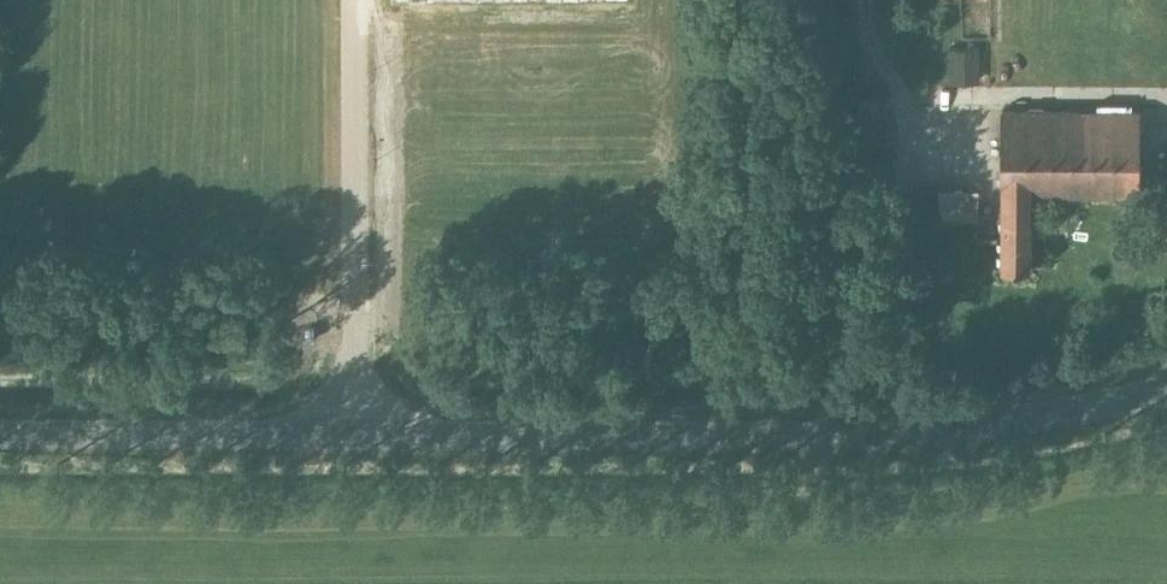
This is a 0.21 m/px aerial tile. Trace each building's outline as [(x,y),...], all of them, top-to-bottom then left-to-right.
[(998,72),(951,73),(953,154),(1000,153),(998,72)] [(1003,109),(1002,193),(1002,217),(1030,217),(1030,193),(1139,194),(1139,110),(1003,109)] [(978,188),(939,188),(938,217),(978,218),(978,188)] [(1030,217),(1002,217),(1002,267),(1030,267),(1030,217)]
